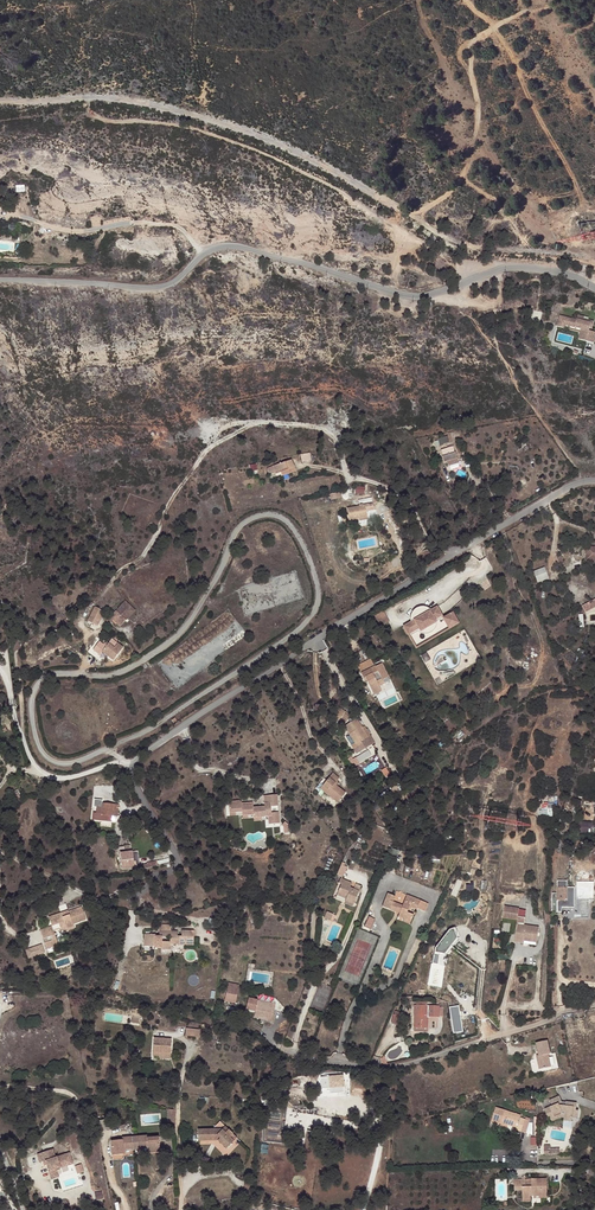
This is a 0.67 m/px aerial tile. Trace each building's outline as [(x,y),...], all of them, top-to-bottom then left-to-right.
[(580,330),(578,339),(594,344),(594,340),(594,332),(589,331),(590,328),(591,323),(583,321),(585,317),(578,315),(577,320),(560,315),(556,326),(565,328),(565,326),(580,330)] [(449,436),(439,438),(440,445),(450,442),(449,436)] [(452,455),(443,457),(445,463),(450,461),(451,467),(461,464),(456,448),(451,450),(452,455)] [(310,453),(301,454),(302,461),(311,460),(310,453)] [(294,473),(291,462),(267,468),(268,474),(274,473),(279,472),(281,476),(294,473)] [(364,506),(351,508),(353,520),(371,517),(370,511),(379,509),(378,503),(373,504),(372,499),(363,501),(364,506)] [(544,567),(533,571),(537,583),(549,579),(544,567)] [(582,606),(585,613),(594,608),(594,599),(582,606)] [(124,604),(117,612),(127,621),(134,613),(124,604)] [(413,621),(406,625),(411,634),(421,628),(423,630),(425,631),(428,631),(430,631),(432,630),(434,628),(436,626),(437,624),(437,621),(437,619),(444,614),(439,605),(432,609),(413,621)] [(97,626),(105,611),(95,606),(87,620),(97,626)] [(412,618),(413,621),(432,609),(430,608),(428,607),(425,606),(423,606),(420,607),(418,608),(416,609),(414,611),(413,613),(413,616),(412,618)] [(452,627),(461,622),(455,611),(445,616),(452,627)] [(117,612),(109,621),(119,629),(127,621),(117,612)] [(390,623),(384,613),(376,617),(383,628),(390,623)] [(107,646),(101,655),(112,664),(122,651),(116,646),(113,651),(107,646)] [(357,665),(362,673),(375,666),(370,657),(357,665)] [(390,674),(382,661),(375,666),(362,673),(365,679),(367,677),(376,692),(383,687),(381,685),(378,680),(383,677),(384,678),(385,677),(390,674)] [(341,708),(334,719),(340,723),(347,712),(341,708)] [(353,747),(358,754),(368,747),(365,741),(370,739),(359,720),(347,727),(357,744),(353,747)] [(386,768),(381,771),(385,778),(390,775),(386,768)] [(335,776),(325,788),(331,792),(328,796),(340,806),(348,796),(337,787),(342,781),(335,776)] [(331,792),(325,788),(322,792),(328,796),(331,792)] [(278,795),(263,796),(264,803),(264,806),(253,807),(253,804),(242,805),(241,803),(241,800),(228,802),(229,813),(236,813),(242,812),(242,816),(248,816),(253,815),(254,818),(261,817),(268,817),(268,824),(280,823),(278,795)] [(102,800),(94,800),(93,808),(97,808),(96,812),(93,811),(92,821),(111,822),(111,821),(112,815),(117,816),(118,805),(102,804),(102,800)] [(542,816),(553,816),(553,804),(542,805),(542,816)] [(580,832),(593,832),(593,821),(580,821),(580,832)] [(133,869),(133,859),(131,853),(120,854),(121,871),(133,869)] [(141,869),(159,865),(157,860),(140,864),(141,869)] [(347,866),(342,864),(336,875),(343,878),(347,866)] [(352,883),(340,878),(338,882),(341,883),(338,892),(346,895),(344,900),(354,904),(360,891),(350,887),(352,883)] [(566,881),(557,881),(556,895),(551,894),(551,901),(551,913),(557,913),(556,902),(566,902),(566,889),(566,881)] [(582,886),(575,886),(575,908),(573,908),(572,914),(582,914),(582,900),(589,900),(589,890),(582,890),(582,886)] [(408,903),(404,901),(402,908),(393,904),(395,898),(388,895),(382,908),(396,914),(397,911),(400,913),(398,919),(411,925),(414,918),(408,915),(411,910),(408,909),(410,905),(419,909),(418,911),(425,915),(428,906),(410,898),(408,903)] [(408,909),(411,910),(417,913),(418,911),(419,909),(410,905),(408,909)] [(519,908),(504,906),(502,919),(517,921),(517,924),(514,940),(524,941),(537,943),(539,927),(524,925),(525,918),(518,917),(519,908)] [(53,932),(41,938),(46,948),(58,942),(56,938),(62,935),(64,939),(76,933),(74,927),(79,924),(80,926),(87,923),(81,910),(68,916),(68,914),(49,923),(53,932)] [(332,914),(326,911),(323,919),(328,922),(332,914)] [(369,917),(364,927),(371,930),(375,919),(369,917)] [(457,938),(453,928),(449,930),(435,948),(434,952),(445,954),(457,938)] [(153,947),(153,948),(171,949),(171,947),(193,948),(194,933),(180,932),(180,937),(171,936),(171,932),(157,931),(157,935),(143,934),(142,946),(153,947)] [(45,951),(29,958),(33,967),(49,959),(45,951)] [(238,993),(227,991),(226,996),(228,997),(227,1001),(232,1002),(233,997),(237,999),(238,993)] [(252,1004),(244,1003),(243,1011),(253,1014),(252,1019),(259,1021),(258,1024),(263,1025),(264,1022),(267,1023),(268,1016),(271,1017),(274,1003),(256,999),(255,1007),(251,1007),(252,1004)] [(437,1006),(437,1005),(413,1005),(413,1028),(426,1028),(427,1016),(437,1016),(437,1015),(441,1015),(440,1006),(437,1006)] [(449,1007),(454,1033),(463,1031),(458,1005),(449,1007)] [(186,1028),(185,1037),(200,1038),(201,1030),(186,1028)] [(549,1039),(537,1042),(541,1057),(539,1058),(541,1069),(552,1066),(550,1054),(552,1053),(549,1039)] [(147,1056),(153,1056),(154,1054),(164,1054),(164,1040),(147,1040),(147,1056)] [(343,1076),(320,1077),(321,1089),(335,1088),(342,1088),(344,1087),(343,1076)] [(554,1103),(548,1107),(552,1117),(564,1110),(564,1108),(567,1107),(567,1117),(576,1117),(576,1105),(578,1105),(578,1098),(564,1099),(561,1093),(552,1098),(554,1103)] [(522,1114),(497,1106),(493,1119),(501,1121),(518,1127),(517,1129),(522,1131),(527,1118),(522,1116),(522,1114)] [(531,1119),(527,1118),(522,1131),(527,1132),(531,1119)] [(216,1140),(226,1147),(232,1138),(227,1135),(230,1131),(224,1128),(221,1133),(217,1130),(215,1133),(210,1134),(210,1129),(195,1130),(196,1142),(211,1141),(210,1135),(214,1135),(218,1138),(216,1140)] [(140,1137),(142,1149),(146,1149),(146,1151),(151,1150),(151,1152),(158,1152),(156,1137),(145,1138),(144,1136),(140,1137)] [(130,1150),(137,1149),(135,1137),(129,1138),(130,1150)] [(122,1151),(130,1150),(129,1138),(120,1139),(120,1142),(109,1143),(111,1159),(122,1157),(122,1151)] [(550,1145),(544,1145),(544,1155),(560,1154),(559,1148),(550,1148),(550,1145)] [(52,1149),(37,1154),(39,1163),(43,1161),(45,1161),(46,1165),(51,1180),(59,1177),(56,1169),(73,1164),(69,1153),(55,1157),(52,1149)] [(550,1179),(517,1179),(517,1190),(526,1190),(526,1199),(533,1200),(533,1194),(537,1194),(537,1195),(549,1195),(550,1179)]
